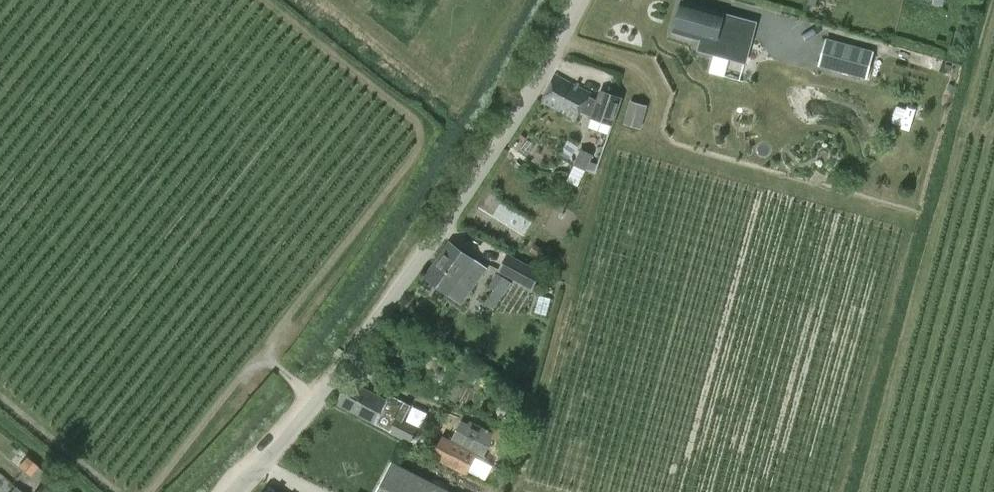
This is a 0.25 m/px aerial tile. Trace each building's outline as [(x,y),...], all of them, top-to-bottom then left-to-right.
[(725,14),(681,2),(672,36),(700,43),(697,54),(713,58),(709,75),(725,80),(730,63),(746,67),(758,25),(723,16),(725,14)] [(867,81),(873,55),(826,42),(819,68),(867,81)] [(557,81),(556,110),(605,110),(605,96),(621,96),(621,80),(557,81)] [(646,105),(632,101),(625,124),(640,128),(646,105)] [(577,147),(568,141),(559,154),(569,160),(577,147)] [(587,171),(594,156),(581,150),(573,164),(587,171)] [(486,269),(450,244),(426,277),(461,303),(486,269)] [(506,259),(499,271),(533,289),(540,276),(506,259)] [(511,283),(497,273),(488,287),(494,290),(485,302),(494,310),(511,283)] [(409,443),(417,428),(403,421),(410,406),(389,395),(386,401),(351,382),(338,405),(375,425),(409,443)] [(496,435),(469,421),(468,424),(461,420),(451,440),(441,436),(431,457),(466,476),(473,464),(478,467),(496,435)] [(392,463),(377,491),(446,491),(392,463)]
